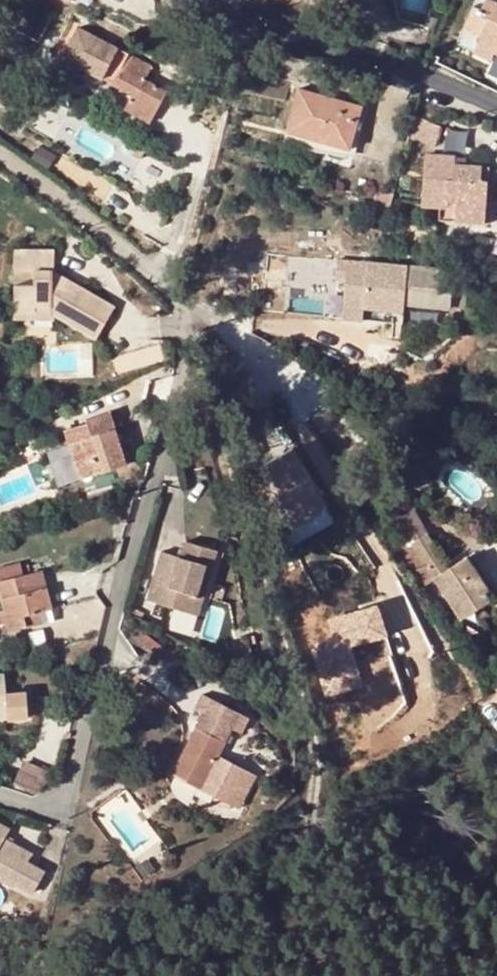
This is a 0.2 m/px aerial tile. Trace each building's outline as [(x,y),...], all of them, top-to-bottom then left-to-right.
[(488,0),(486,0),(479,15),(473,12),(464,30),(481,38),(475,53),(493,61),(496,53),(496,54),(496,4),(488,0)] [(430,15),(427,26),(436,29),(439,18),(430,15)] [(129,57),(80,29),(65,59),(113,87),(129,57)] [(407,46),(404,55),(413,58),(416,49),(407,46)] [(152,69),(129,57),(113,87),(133,98),(127,111),(151,124),(168,92),(147,81),(152,69)] [(362,108),(299,91),(288,134),(351,151),(362,108)] [(410,135),(439,142),(442,127),(414,121),(410,135)] [(437,148),(439,142),(410,135),(408,141),(437,148)] [(455,159),(455,158),(426,156),(422,207),(446,209),(447,205),(456,205),(455,223),(496,226),(496,212),(496,183),(493,182),(481,181),(482,168),(465,167),(455,166),(455,159)] [(494,169),(482,168),(481,181),(493,182),(494,169)] [(390,209),(394,194),(380,190),(376,205),(390,209)] [(58,286),(59,277),(62,255),(22,250),(20,272),(40,274),(39,287),(20,285),(17,311),(38,313),(39,309),(54,310),(53,318),(97,341),(116,309),(84,291),(79,299),(58,286)] [(336,261),(334,281),(346,282),(344,308),(392,312),(393,306),(405,307),(406,306),(450,310),(454,273),(336,261)] [(84,291),(59,277),(58,286),(79,299),(84,291)] [(344,308),(331,307),(330,319),(391,325),(392,312),(344,308)] [(53,323),(53,318),(54,310),(39,309),(38,313),(17,311),(16,318),(53,323)] [(42,346),(44,380),(96,376),(93,342),(42,346)] [(96,460),(100,474),(127,465),(110,414),(88,421),(89,426),(67,433),(71,446),(82,441),(89,462),(96,460)] [(82,480),(100,474),(96,460),(89,462),(82,441),(71,446),(82,480)] [(275,510),(267,515),(262,518),(275,541),(325,513),(294,453),(256,473),(269,500),(275,510)] [(261,505),(267,515),(275,510),(269,500),(261,505)] [(325,513),(275,541),(282,553),(333,525),(325,513)] [(412,544),(430,572),(445,562),(427,535),(412,544)] [(147,602),(194,617),(200,596),(194,594),(202,566),(209,568),(214,552),(186,543),(180,559),(162,553),(147,602)] [(467,558),(494,601),(496,599),(496,595),(472,555),(467,558)] [(463,621),(494,601),(467,558),(450,569),(435,579),(463,621)] [(430,572),(435,579),(450,569),(445,562),(430,572)] [(10,624),(12,632),(29,628),(29,629),(55,623),(44,573),(25,577),(23,564),(0,569),(0,580),(7,611),(10,624)] [(200,596),(209,568),(202,566),(194,594),(200,596)] [(324,695),(363,686),(353,647),(386,638),(374,593),(379,592),(376,582),(300,601),(324,695)] [(10,624),(7,611),(0,613),(0,627),(10,624)] [(12,632),(10,624),(0,627),(0,634),(12,632)] [(9,720),(9,723),(28,721),(25,695),(4,696),(3,677),(0,678),(0,721),(9,720)] [(203,714),(195,729),(172,776),(201,791),(250,773),(217,757),(224,743),(232,728),(225,725),(232,711),(202,695),(194,710),(203,714)] [(239,714),(232,711),(225,725),(232,728),(239,714)] [(19,766),(12,789),(36,797),(45,775),(19,766)] [(250,773),(201,791),(233,807),(250,773)] [(257,776),(250,773),(233,807),(240,809),(257,776)] [(0,828),(0,882),(14,890),(15,888),(32,897),(44,877),(27,867),(31,859),(4,844),(9,833),(0,828)]
